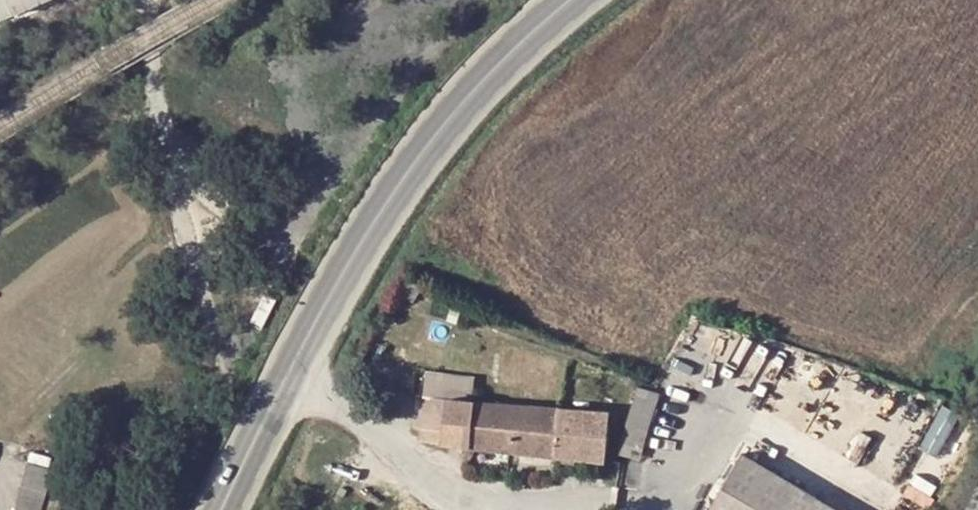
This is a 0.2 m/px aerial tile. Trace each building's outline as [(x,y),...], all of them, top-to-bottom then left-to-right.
[(476,373),(476,380),(474,402),(506,405),(509,375),(476,373)] [(430,377),(429,398),(444,399),(474,402),(476,380),(430,377)] [(642,390),(621,457),(642,464),(663,396),(642,390)] [(560,410),(573,411),(574,393),(562,392),(560,410)] [(573,411),(588,412),(589,394),(574,393),(573,411)] [(422,398),(421,414),(443,416),(444,399),(429,398),(422,398)] [(560,410),(506,405),(474,402),(444,399),(443,416),(421,414),(420,430),(442,432),(441,443),(471,446),(557,453),(566,454),(593,456),(607,457),(610,414),(588,412),(573,411),(560,410)] [(746,458),(715,509),(834,509),(746,458)] [(15,509),(40,509),(52,468),(28,462),(15,509)]
